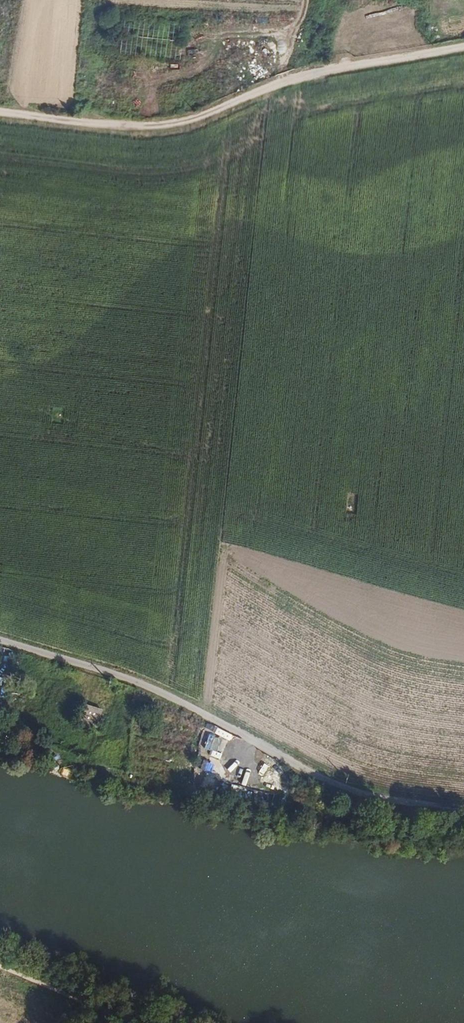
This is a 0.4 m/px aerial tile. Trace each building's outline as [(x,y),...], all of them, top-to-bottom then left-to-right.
[(104,707),(87,701),(82,718),(98,724),(104,707)]
